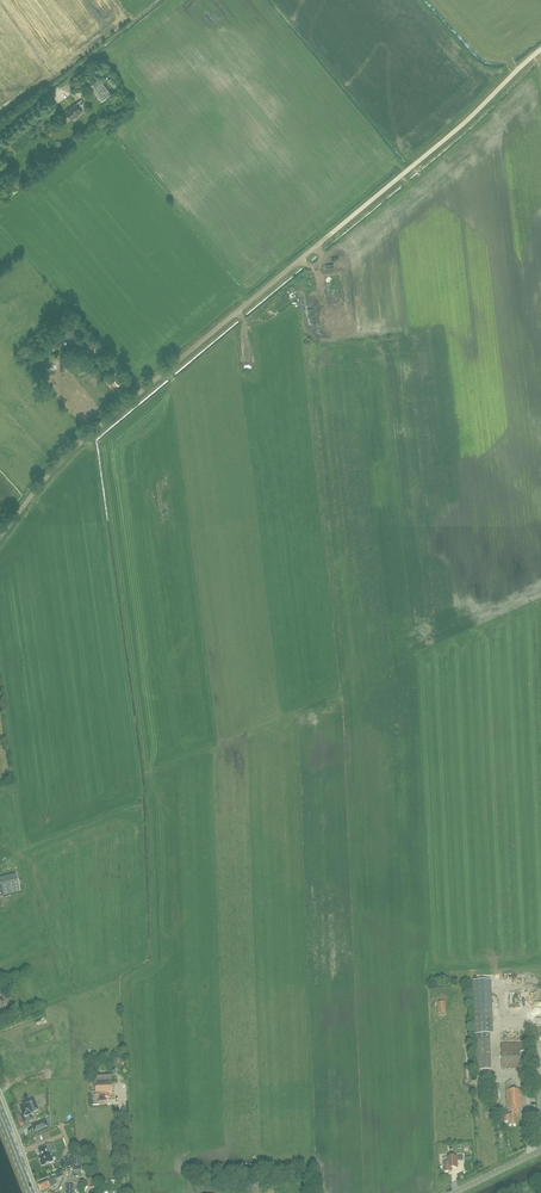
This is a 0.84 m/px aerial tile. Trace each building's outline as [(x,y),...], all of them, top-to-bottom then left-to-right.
[(104,104),(110,100),(108,98),(110,96),(99,81),(89,89),(101,103),(102,102),(104,104)] [(76,118),(82,113),(76,106),(66,113),(71,120),(75,117),(76,118)] [(59,342),(64,337),(60,332),(54,336),(54,335),(50,339),(52,342),(50,344),(56,351),(62,345),(59,342)] [(91,351),(98,345),(88,332),(80,339),(91,351)] [(110,374),(118,367),(107,354),(103,357),(106,361),(102,364),(110,374)] [(20,892),(16,874),(0,878),(0,897),(20,892)] [(493,978),(475,979),(477,1019),(488,1019),(487,1009),(495,1008),(493,978)] [(8,1011),(4,1000),(5,999),(2,993),(0,994),(0,1014),(8,1011)] [(502,1069),(527,1068),(526,1043),(502,1044),(502,1069)] [(96,1092),(91,1092),(92,1095),(92,1105),(100,1105),(107,1105),(106,1099),(109,1099),(109,1094),(107,1094),(107,1091),(112,1091),(111,1073),(95,1074),(96,1092)] [(512,1082),(506,1082),(507,1109),(506,1109),(506,1116),(504,1116),(505,1122),(508,1122),(509,1125),(517,1125),(516,1113),(518,1112),(518,1109),(521,1109),(521,1101),(520,1101),(519,1096),(521,1096),(520,1090),(513,1090),(512,1082)] [(25,1124),(34,1120),(31,1115),(33,1114),(33,1112),(38,1110),(34,1098),(22,1103),(24,1107),(21,1109),(24,1117),(22,1118),(25,1124)] [(46,1120),(32,1125),(35,1132),(48,1127),(46,1120)] [(42,1157),(38,1158),(41,1166),(53,1161),(50,1153),(49,1154),(46,1146),(39,1149),(41,1155),(42,1155),(42,1157)] [(447,1163),(444,1163),(444,1172),(445,1172),(446,1172),(447,1172),(448,1172),(452,1171),(451,1166),(456,1166),(456,1160),(463,1160),(463,1156),(447,1156),(447,1157),(443,1157),(443,1161),(447,1161),(447,1163)] [(75,1164),(72,1157),(61,1161),(64,1168),(75,1164)] [(51,1180),(38,1185),(41,1190),(49,1187),(50,1188),(54,1186),(53,1186),(57,1184),(56,1180),(64,1176),(63,1176),(63,1171),(55,1174),(55,1175),(50,1177),(51,1180)] [(72,1186),(65,1186),(65,1192),(74,1192),(74,1191),(78,1191),(79,1189),(82,1189),(82,1183),(72,1182),(72,1186)]
